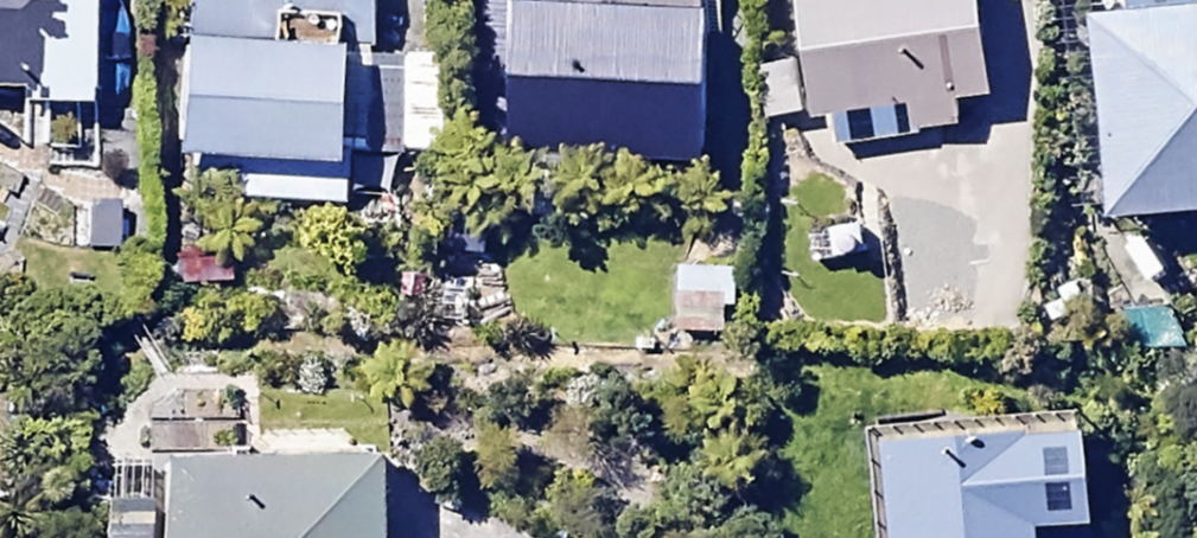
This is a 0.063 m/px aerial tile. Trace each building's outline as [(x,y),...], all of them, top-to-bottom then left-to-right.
[(117,95),(121,0),(0,0),(0,89),(117,95)] [(497,145),(695,157),(705,0),(506,0),(497,145)] [(973,0),(791,0),(797,57),(739,64),(744,113),(983,86),(973,0)] [(1086,13),(1103,217),(1196,210),(1196,4),(1086,13)] [(372,28),(177,25),(175,154),(370,158),(372,28)] [(731,270),(682,267),(679,320),(728,323),(731,270)] [(1071,417),(877,434),(885,537),(1031,537),(1029,516),(1080,512),(1071,417)] [(160,537),(374,537),(373,456),(159,458),(160,537)]
